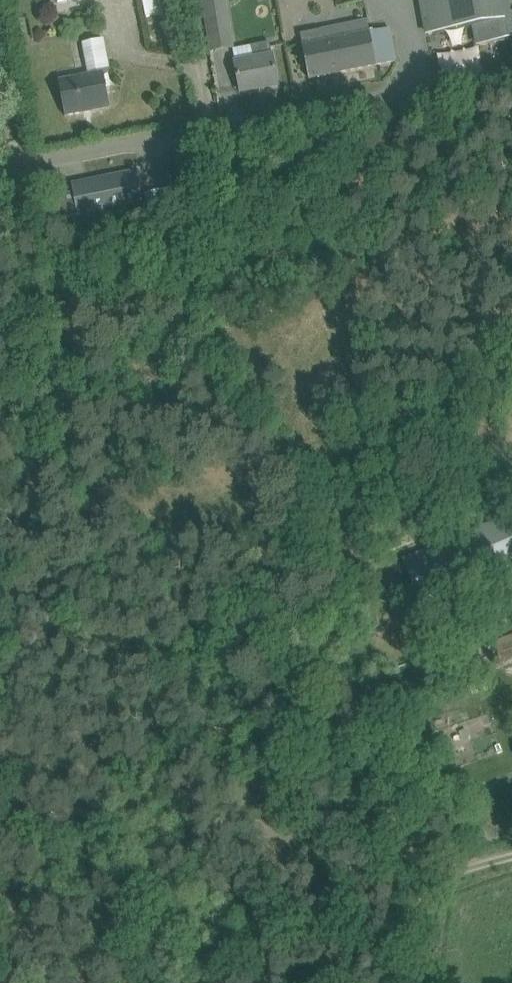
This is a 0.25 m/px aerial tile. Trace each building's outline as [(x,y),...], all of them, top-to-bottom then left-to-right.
[(146,18),(163,14),(160,0),(142,0),(146,18)] [(224,0),(212,0),(205,1),(212,49),(231,46),(224,0)] [(429,34),(475,26),(479,46),(511,40),(511,0),(422,0),(429,34)] [(363,9),(342,13),(343,20),(365,16),(363,9)] [(320,31),(300,35),(309,79),(396,61),(390,29),(322,41),(320,31)] [(85,71),(108,67),(103,36),(80,40),(85,71)] [(233,49),(235,61),(241,91),(278,84),(271,42),(233,49)] [(103,71),(58,80),(65,116),(110,107),(103,71)] [(143,201),(141,190),(137,170),(73,183),(75,191),(62,194),(66,213),(79,211),(80,214),(143,201)] [(402,559),(420,603),(511,566),(511,514),(402,559)] [(494,641),(501,659),(511,655),(511,634),(494,641)] [(460,721),(461,724),(455,727),(462,742),(495,727),(487,710),(460,721)]
